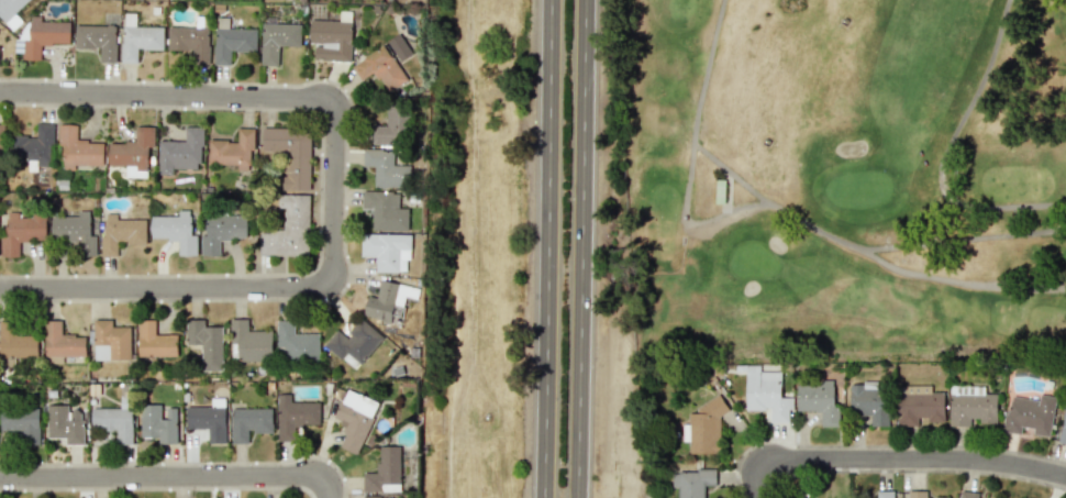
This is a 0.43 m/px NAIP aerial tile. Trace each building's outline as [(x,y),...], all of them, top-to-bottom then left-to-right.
[(28,0),(0,0),(0,21),(3,24),(28,0)] [(310,20),(309,44),(314,44),(314,60),(350,62),(352,11),(339,11),(339,21),(310,20)] [(163,49),(164,27),(135,26),(135,13),(122,13),(122,62),(137,62),(137,49),(163,49)] [(70,21),(40,21),(40,16),(30,16),(30,33),(14,33),(14,52),(22,52),(22,60),(40,60),(40,44),(70,44),(70,21)] [(256,52),(256,29),(228,29),(229,18),(215,18),(215,65),(231,65),(231,51),(256,52)] [(301,24),(262,23),(260,65),(279,65),(280,46),(300,46),(301,24)] [(116,62),(116,26),(75,25),(75,48),(100,49),(100,62),(116,62)] [(167,50),(193,50),(192,64),(209,64),(210,28),(168,26),(167,50)] [(411,54),(398,34),(386,41),(400,61),(411,54)] [(406,81),(384,45),(354,64),(363,78),(374,72),(387,92),(406,81)] [(371,125),(370,143),(401,144),(402,111),(386,110),(385,126),(371,125)] [(52,124),(36,124),(36,136),(10,136),(10,163),(52,163),(52,124)] [(103,165),(103,141),(77,141),(77,125),(58,124),(58,145),(63,145),(63,169),(75,169),(75,165),(103,165)] [(150,127),(135,126),(135,142),(108,142),(108,165),(126,166),(126,177),(150,177),(150,127)] [(158,174),(172,174),(173,168),(201,169),(202,127),(185,126),(185,141),(159,141),(158,174)] [(208,164),(237,164),(237,171),(253,171),(254,128),(237,128),(237,141),(209,140),(208,164)] [(309,190),(311,129),(262,128),(262,152),(284,152),(283,176),(277,176),(277,190),(309,190)] [(373,186),(409,187),(409,166),(392,165),(392,149),(362,149),(362,167),(373,167),(373,186)] [(407,230),(407,208),(397,208),(398,192),(362,191),(362,209),(372,209),(372,229),(407,230)] [(310,195),(278,194),(278,208),(283,208),(283,232),(260,231),(260,255),(308,256),(310,195)] [(197,255),(197,235),(192,234),(192,210),(179,210),(179,216),(151,215),(150,239),(178,239),(177,255),(197,255)] [(146,219),(117,219),(117,213),(105,213),(105,236),(100,236),(101,256),(117,256),(117,243),(147,243),(146,219)] [(247,216),(206,214),(206,235),(201,234),(200,255),(225,256),(225,240),(246,240),(247,216)] [(51,217),(52,242),(78,241),(78,256),(96,255),(95,234),(91,234),(90,216),(51,217)] [(375,272),(408,273),(409,235),(361,233),(360,256),(375,256),(375,272)] [(367,295),(363,316),(390,322),(391,314),(400,316),(404,296),(416,299),(418,288),(380,280),(376,297),(367,295)] [(230,319),(231,361),(272,361),(272,331),(248,331),(247,318),(230,319)] [(383,337),(360,318),(345,337),(337,330),(324,345),(355,370),(383,337)] [(112,327),(112,319),(94,320),(95,360),(132,359),(131,326),(112,327)] [(223,371),(223,327),(205,327),(205,319),(186,319),(186,344),(202,344),(202,371),(223,371)] [(177,356),(177,334),(155,334),(155,320),(138,320),(138,357),(177,356)] [(318,334),(294,334),(294,320),(276,321),(277,362),(319,361),(318,334)] [(62,321),(45,321),(46,357),(86,356),(86,335),(62,335),(62,321)] [(38,336),(16,336),(16,322),(0,322),(0,358),(38,357),(38,336)] [(745,409),(770,410),(769,423),(789,423),(790,398),(780,398),(780,371),(745,371),(745,409)] [(796,411),(820,411),(820,427),(839,426),(839,408),(833,408),(833,383),(796,384),(796,411)] [(886,426),(885,383),(849,384),(850,415),(869,415),(869,426),(886,426)] [(996,422),(996,395),(984,394),(984,387),(950,386),(949,426),(970,427),(970,422),(996,422)] [(356,455),(380,404),(347,388),(332,418),(347,426),(338,446),(356,455)] [(897,426),(918,426),(917,420),(944,420),(944,393),(897,394),(897,426)] [(1003,432),(1020,434),(1021,427),(1033,428),(1032,434),(1050,437),(1055,396),(1039,394),(1038,400),(1008,396),(1003,432)] [(291,401),(291,395),(278,395),(277,439),(295,440),(295,425),(319,425),(320,402),(291,401)] [(186,407),(186,429),(207,428),(208,443),(226,443),(225,398),(211,398),(211,406),(186,407)] [(688,454),(720,453),(718,413),(723,413),(722,400),(696,401),(697,412),(688,413),(688,424),(681,424),(682,442),(688,442),(688,454)] [(141,437),(158,437),(158,444),(178,444),(177,407),(166,407),(166,418),(161,418),(161,404),(140,405),(141,437)] [(1058,442),(1065,444),(1065,404),(1058,442)] [(47,438),(66,438),(66,444),(83,445),(84,410),(68,410),(68,405),(47,405),(47,438)] [(39,408),(0,409),(1,430),(22,430),(23,445),(40,444),(39,408)] [(115,444),(132,444),(133,409),(92,408),(92,430),(116,430),(115,444)] [(231,443),(248,443),(248,432),(272,433),(272,408),(232,408),(231,443)] [(363,473),(363,491),(399,492),(400,446),(378,445),(377,473),(363,473)] [(715,470),(671,471),(671,487),(676,487),(677,497),(704,497),(704,486),(715,485),(715,470)]
